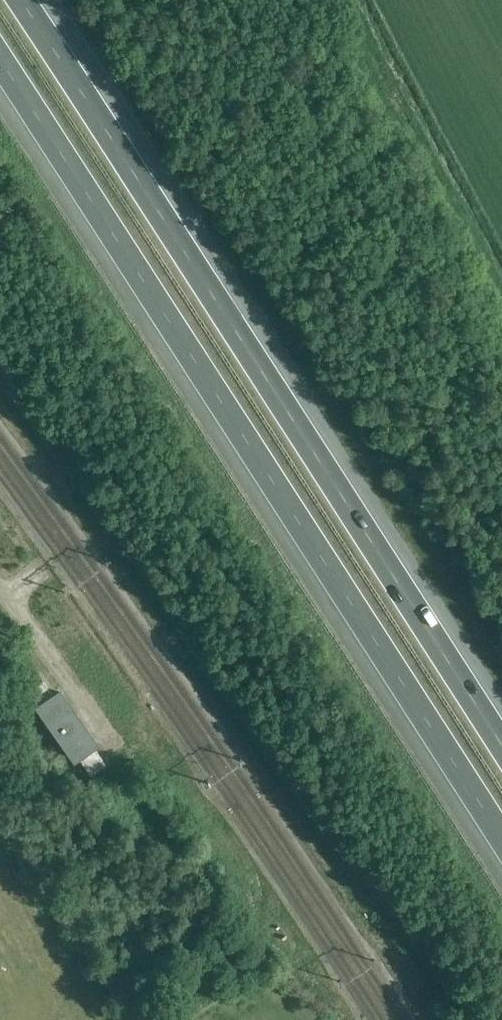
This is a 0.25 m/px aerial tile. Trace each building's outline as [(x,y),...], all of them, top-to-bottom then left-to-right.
[(39,706),(52,697),(43,683),(30,692),(39,706)] [(60,692),(52,697),(39,706),(75,758),(96,744),(60,692)]
